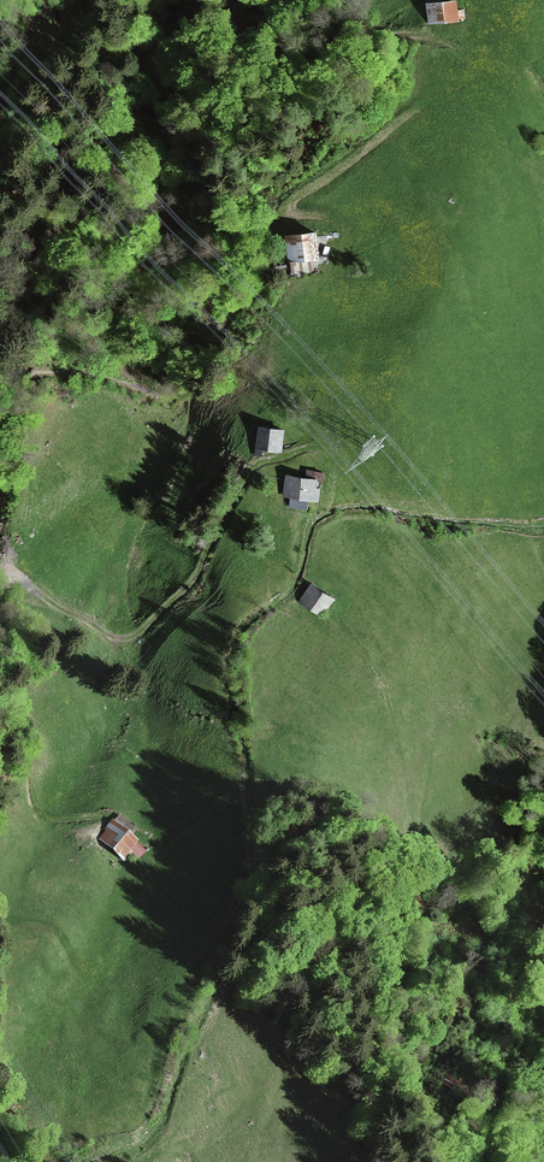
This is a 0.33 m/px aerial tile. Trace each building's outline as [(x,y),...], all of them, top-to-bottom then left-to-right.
[(456,1),(425,4),(428,25),(459,22),(456,1)] [(316,233),(284,237),(288,265),(319,261),(316,233)] [(284,430),(258,427),(255,450),(281,453),(284,430)] [(305,471),(304,478),(318,480),(317,482),(322,483),(324,473),(305,471)] [(304,478),(286,476),(283,497),(290,498),(308,500),(317,502),(319,489),(316,489),(317,482),(318,480),(304,478)] [(308,500),(290,498),(289,508),(306,510),(308,500)] [(311,584),(298,602),(321,619),(334,600),(311,584)] [(121,814),(115,820),(132,836),(138,829),(121,814)] [(104,830),(97,839),(125,863),(133,853),(139,858),(145,851),(135,843),(137,840),(132,836),(115,820),(112,818),(103,829),(104,830)]
